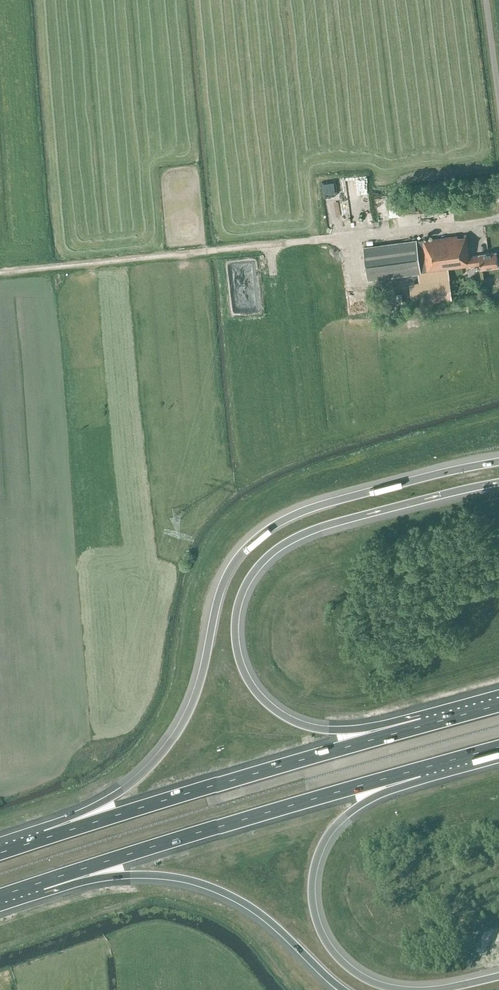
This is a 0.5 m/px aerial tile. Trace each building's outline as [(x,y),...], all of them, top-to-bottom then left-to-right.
[(375,197),(378,222),(390,221),(387,195),(375,197)] [(467,234),(423,240),(427,271),(448,268),(471,265),(470,256),(467,234)] [(417,239),(363,246),(367,281),(418,274),(428,273),(427,271),(423,240),(417,240),(417,239)] [(479,254),(470,256),(471,265),(480,264),(481,268),(498,266),(497,251),(479,254)] [(452,299),(448,268),(427,271),(428,273),(418,274),(419,281),(409,282),(412,304),(452,299)]
